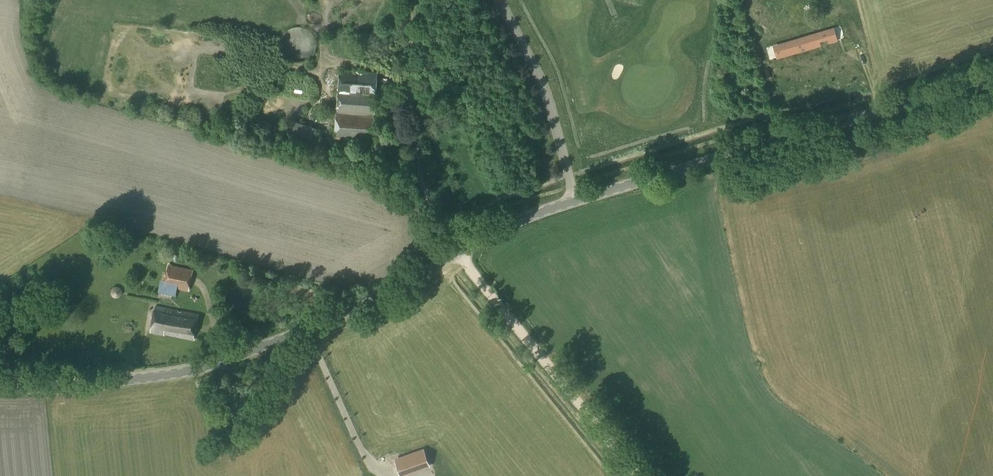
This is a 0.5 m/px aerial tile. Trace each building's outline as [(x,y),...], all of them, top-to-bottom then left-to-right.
[(297,63),(300,62),(303,62),(306,61),(309,59),(311,57),(313,55),(314,52),(315,49),(316,46),(315,43),(315,40),(314,37),(312,35),(310,32),(308,30),(306,29),(303,28),(300,27),(297,27),(294,28),(291,28),(288,30),(286,32),(284,34),(282,36),(281,39),(280,42),(280,45),(280,48),(281,51),(282,54),(284,56),(286,58),(289,60),(291,61),(294,62),(297,63)] [(823,27),(801,33),(804,43),(826,37),(823,27)] [(804,43),(801,33),(773,41),(776,52),(804,43)] [(374,119),(377,73),(339,71),(335,138),(362,140),(361,149),(371,150),(371,153),(382,153),(383,138),(372,137),(374,119)] [(426,110),(426,119),(437,119),(437,110),(426,110)] [(321,156),(325,144),(313,140),(317,128),(292,120),(284,144),(321,156)] [(188,291),(193,270),(168,265),(164,286),(188,291)] [(65,295),(50,297),(52,309),(67,307),(65,295)] [(193,340),(198,314),(155,306),(151,332),(193,340)] [(405,455),(394,459),(400,475),(404,475),(411,473),(405,455)]
